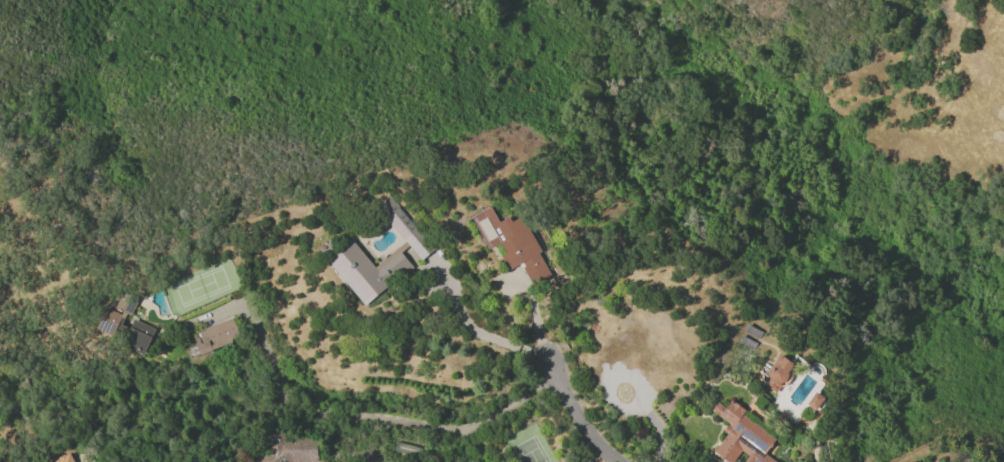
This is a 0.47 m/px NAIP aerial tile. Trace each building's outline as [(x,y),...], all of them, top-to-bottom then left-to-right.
[(418,260),(432,250),(391,196),(377,206),(418,260)] [(470,216),(487,250),(499,244),(504,253),(500,255),(507,270),(520,263),(531,286),(550,277),(521,216),(510,221),(508,216),(497,221),(490,206),(470,216)] [(363,305),(412,267),(397,249),(374,267),(352,240),(327,260),(363,305)] [(115,308),(131,313),(136,297),(120,292),(115,308)] [(122,313),(102,308),(96,329),(115,335),(122,313)] [(200,354),(240,338),(231,317),(192,333),(200,354)] [(145,354),(153,327),(131,319),(122,347),(145,354)] [(763,385),(775,394),(795,366),(779,354),(765,374),(769,377),(763,385)] [(765,454),(776,436),(743,414),(746,410),(730,400),(725,407),(716,402),(710,411),(730,424),(712,452),(728,461),(732,461),(740,450),(747,455),(742,461),(777,461),(765,454)] [(316,438),(284,438),(284,433),(268,433),(265,435),(265,451),(252,461),(316,461),(316,438)] [(70,452),(53,459),(55,461),(74,461),(70,452)]
